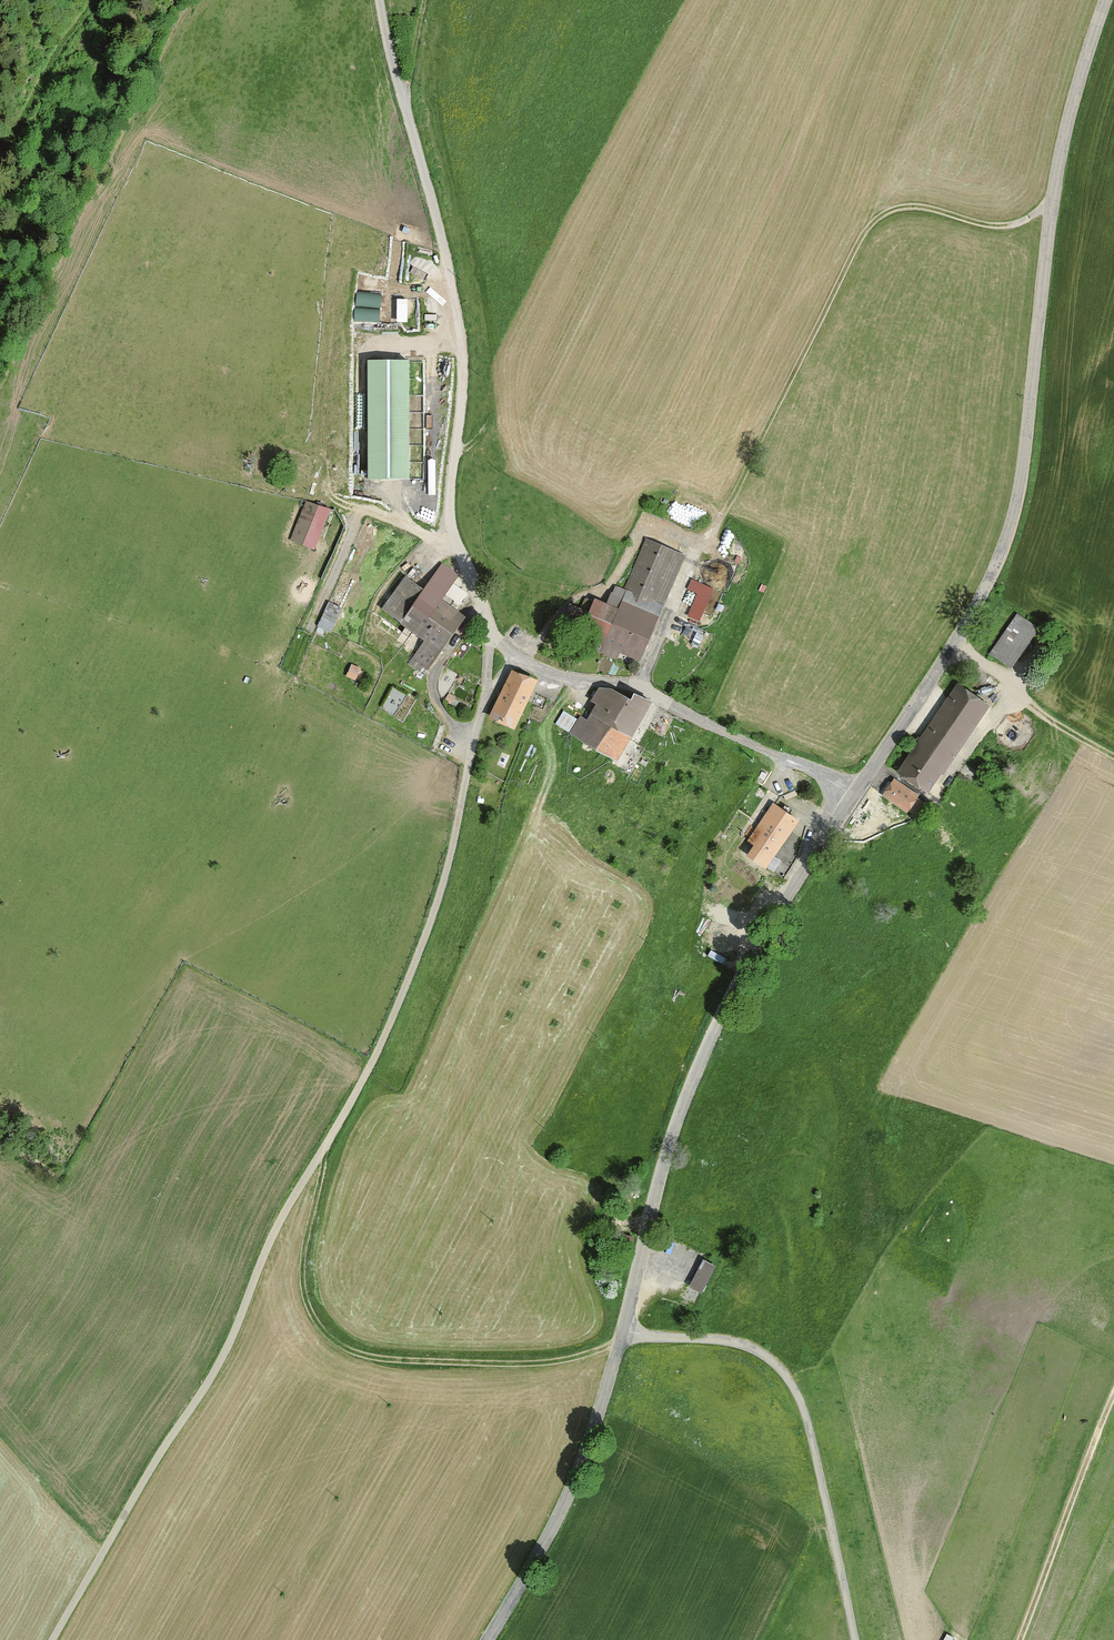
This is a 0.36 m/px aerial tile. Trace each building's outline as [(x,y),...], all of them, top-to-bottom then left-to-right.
[(409,361),(368,361),(368,479),(409,479),(409,361)] [(328,510),(306,502),(292,539),(314,548),(328,510)] [(684,556),(647,539),(625,590),(627,590),(627,591),(616,586),(612,594),(606,607),(594,601),(594,602),(587,599),(581,610),(589,614),(581,632),(582,632),(579,642),(599,650),(599,649),(601,650),(601,651),(616,657),(620,648),(640,657),(684,556)] [(424,591),(406,578),(383,608),(427,640),(413,658),(416,661),(418,659),(429,667),(442,649),(440,647),(461,619),(463,620),(464,619),(448,608),(453,600),(459,604),(466,594),(452,583),(457,576),(441,566),(424,591)] [(713,588),(692,579),(688,589),(698,594),(689,615),(699,620),(713,588)] [(341,609),(329,603),(319,626),(331,631),(341,609)] [(991,654),(1010,667),(1037,628),(1018,615),(991,654)] [(535,680),(513,673),(492,717),(513,726),(529,692),(530,692),(535,680)] [(959,686),(900,773),(926,790),(940,770),(942,771),(988,704),(959,686)] [(611,689),(600,688),(593,699),(600,707),(591,724),(582,717),(572,734),(582,740),(616,758),(650,700),(633,693),(630,699),(611,689)] [(577,719),(563,710),(555,723),(569,732),(577,719)] [(916,797),(893,782),(885,794),(907,810),(908,809),(909,811),(913,814),(922,801),(918,798),(917,799),(916,798),(916,797)] [(764,865),(772,870),(779,860),(772,854),(796,820),(788,815),(792,810),(785,806),(782,811),(774,806),(751,841),(757,845),(751,854),(765,864),(764,865)]
